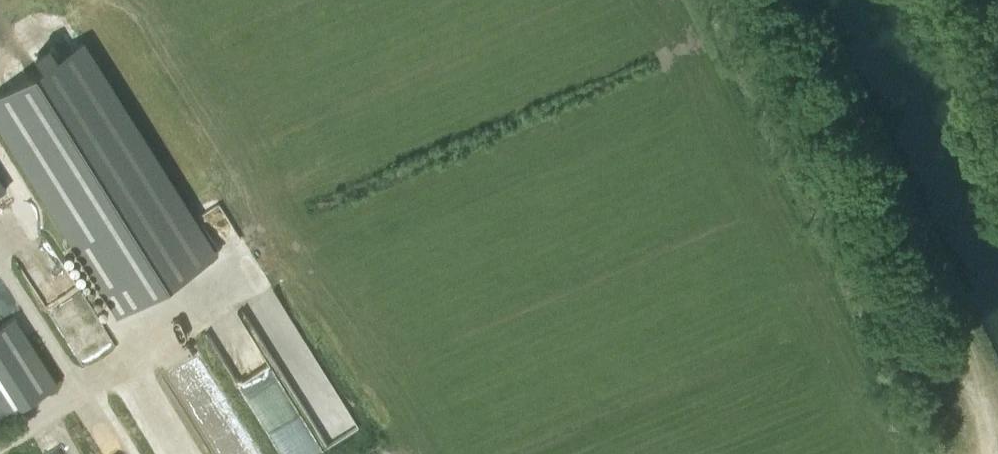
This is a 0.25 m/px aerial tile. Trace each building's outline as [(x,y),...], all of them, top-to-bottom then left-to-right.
[(112,314),(218,257),(96,33),(63,51),(57,40),(40,49),(48,64),(0,90),(0,107),(112,314)] [(58,384),(27,336),(16,343),(3,323),(0,325),(0,421),(58,384)] [(219,394),(202,401),(220,440),(231,435),(234,442),(240,440),(219,394)] [(184,436),(169,443),(174,453),(192,453),(184,436)] [(49,453),(80,453),(73,441),(49,453)]
